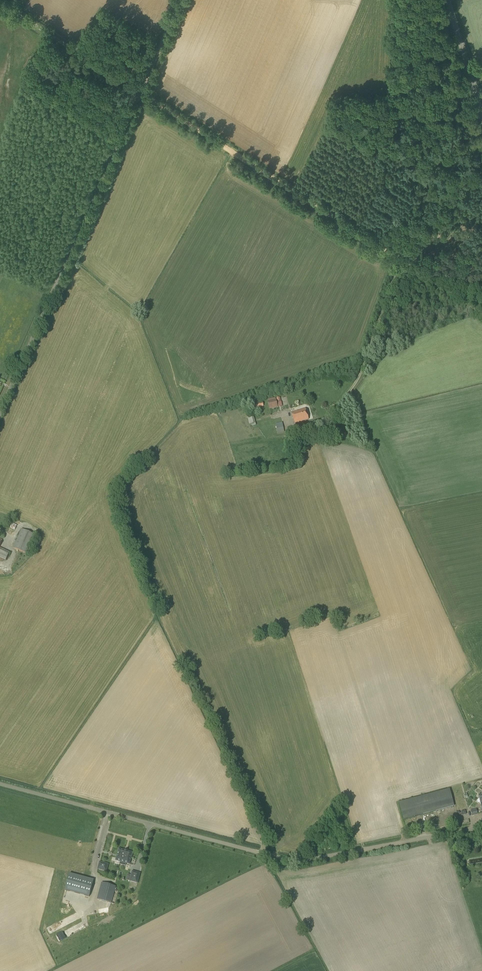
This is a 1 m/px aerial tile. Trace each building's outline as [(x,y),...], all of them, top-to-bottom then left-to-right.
[(269,409),(278,408),(275,398),(268,399),(268,401),(269,409)] [(295,423),(309,419),(305,408),(292,413),(295,423)] [(256,426),(255,423),(253,415),(247,416),(249,424),(251,424),(252,427),(256,426)] [(282,418),(274,420),(276,427),(284,425),(282,418)] [(28,554),(36,535),(21,529),(13,548),(28,554)] [(6,559),(9,552),(0,548),(0,557),(6,559)] [(403,819),(454,806),(450,789),(399,802),(403,819)] [(129,865),(132,853),(119,849),(116,861),(120,862),(119,865),(125,866),(126,864),(129,865)] [(90,872),(93,861),(85,858),(82,870),(90,872)] [(109,864),(99,861),(97,869),(107,872),(109,864)] [(138,883),(141,873),(132,871),(129,881),(138,883)] [(70,873),(65,890),(89,897),(94,880),(70,873)] [(111,904),(116,886),(101,882),(97,900),(111,904)] [(58,910),(60,916),(68,913),(66,907),(58,910)] [(83,922),(72,928),(73,930),(68,932),(71,937),(86,929),(83,922)]
